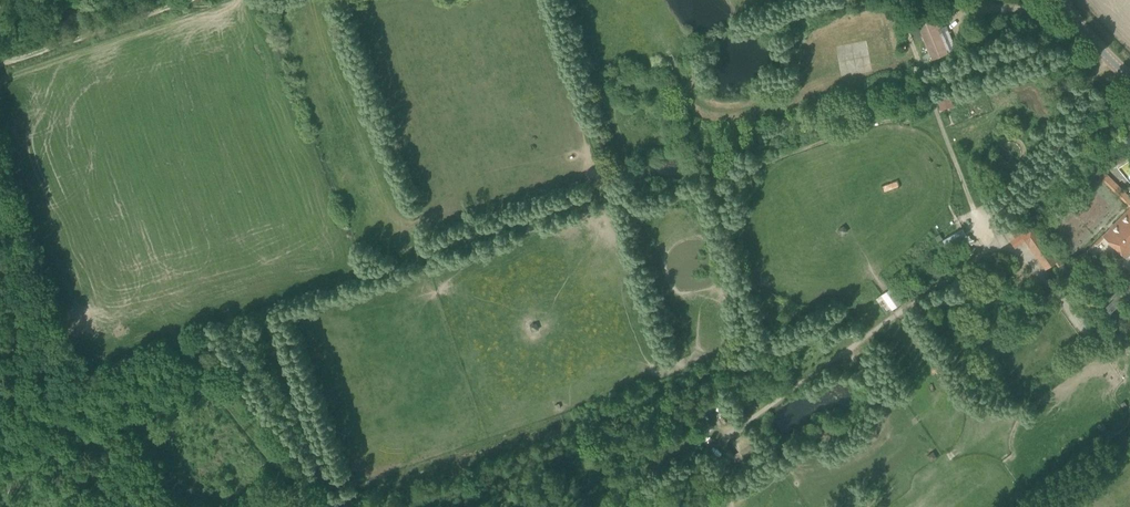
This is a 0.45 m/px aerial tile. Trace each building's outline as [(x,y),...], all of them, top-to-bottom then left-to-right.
[(922,37),(931,59),(946,53),(937,29),(941,27),(934,10),(914,18),(922,37)] [(922,37),(914,18),(907,21),(915,40),(922,37)] [(1099,174),(1126,204),(1129,200),(1129,197),(1104,169),(1099,174)] [(898,180),(882,185),(884,192),(900,187),(898,180)] [(1102,235),(1125,258),(1129,253),(1129,207),(1102,235)] [(1032,226),(1022,233),(1016,224),(1004,231),(1010,241),(1009,241),(1014,248),(1025,241),(1045,270),(1057,261),(1032,226)] [(876,298),(888,314),(903,303),(892,287),(876,298)]
